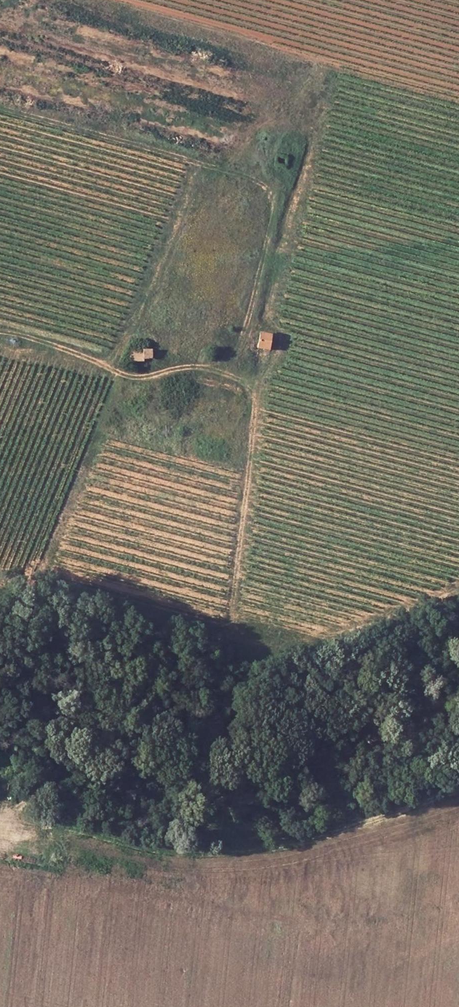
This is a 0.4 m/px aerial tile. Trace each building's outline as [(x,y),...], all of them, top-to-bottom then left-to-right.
[(277,336),(264,334),(262,348),(275,350),(277,336)] [(147,359),(147,356),(156,356),(155,347),(147,348),(147,349),(133,349),(133,360),(147,359)]
